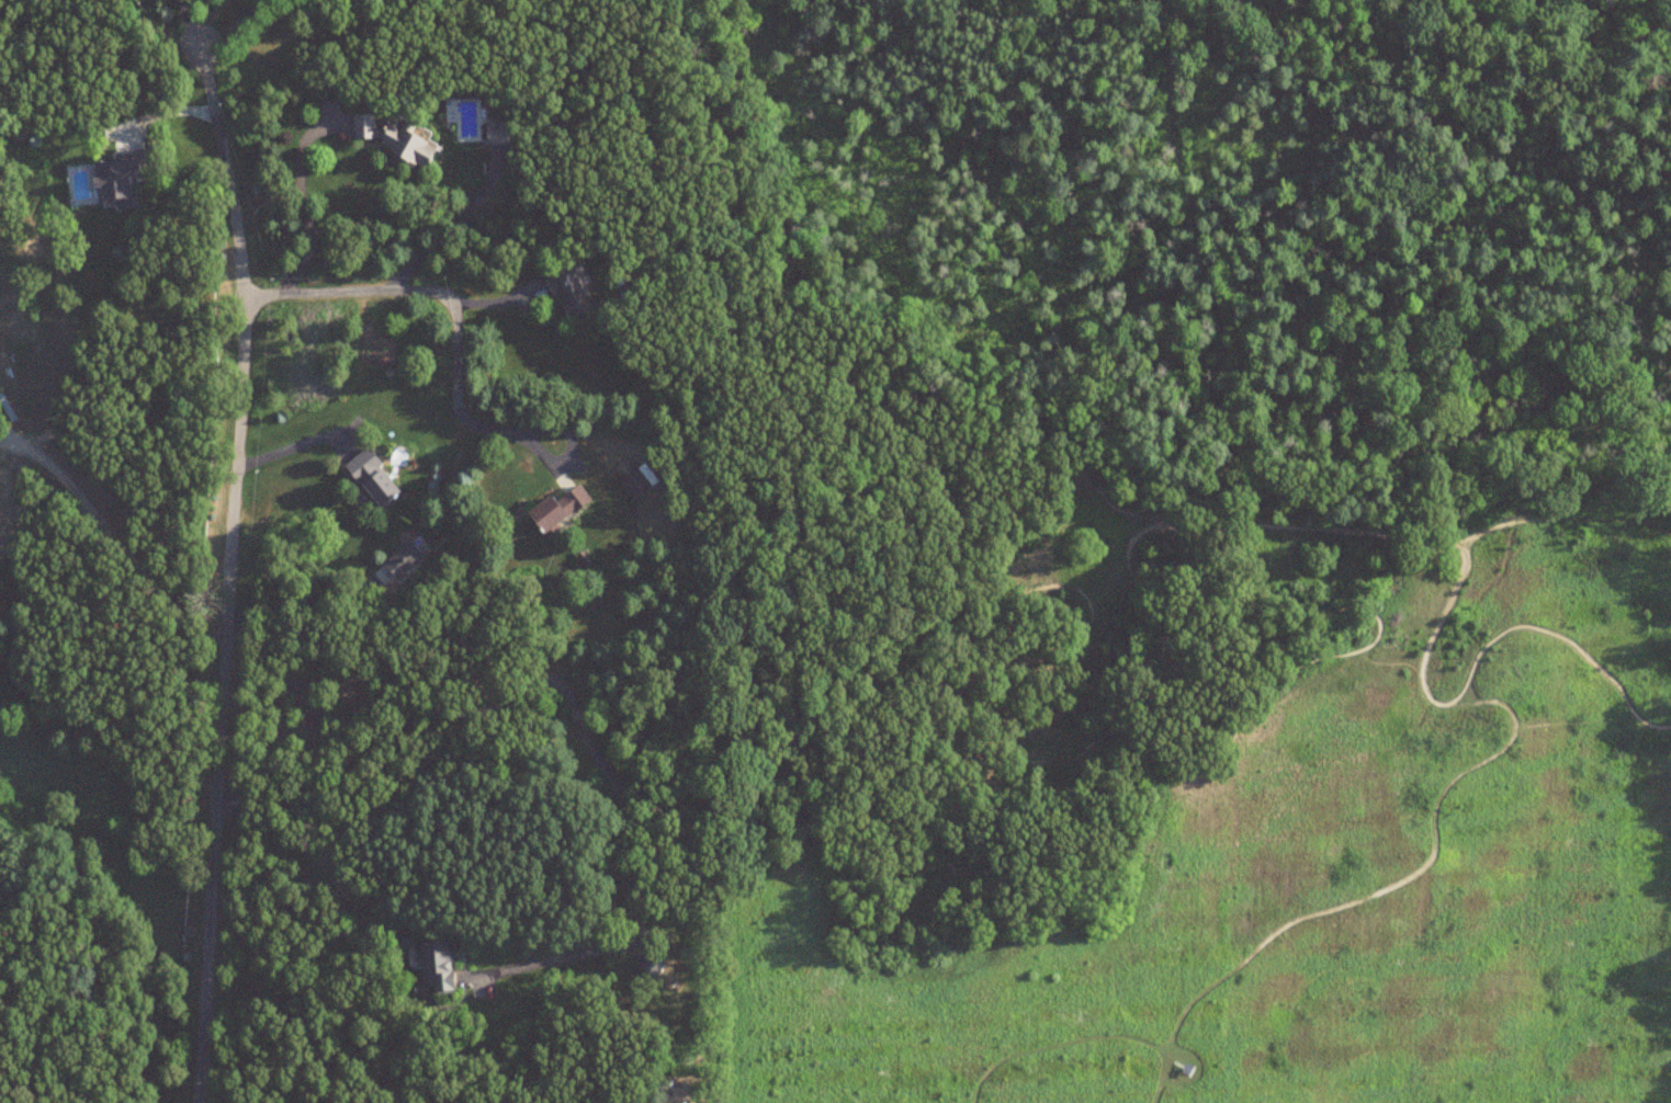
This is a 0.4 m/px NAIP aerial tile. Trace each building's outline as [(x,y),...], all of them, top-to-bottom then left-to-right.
[(375,114),(353,114),(353,139),(375,139),(375,114)] [(389,117),(378,143),(394,150),(391,158),(424,172),(435,145),(427,142),(430,133),(389,117)] [(486,122),(486,144),(508,144),(508,122),(486,122)] [(93,189),(100,188),(101,210),(140,208),(137,154),(92,157),(93,189)] [(378,509),(400,491),(366,448),(344,466),(378,509)] [(650,486),(637,468),(618,482),(631,500),(650,486)] [(543,535),(590,500),(578,485),(555,502),(550,495),(526,512),(543,535)] [(423,558),(408,541),(381,564),(396,581),(423,558)] [(449,943),(408,945),(410,968),(421,967),(423,989),(435,988),(435,995),(452,994),(449,943)] [(665,966),(657,957),(644,971),(652,979),(665,966)]
